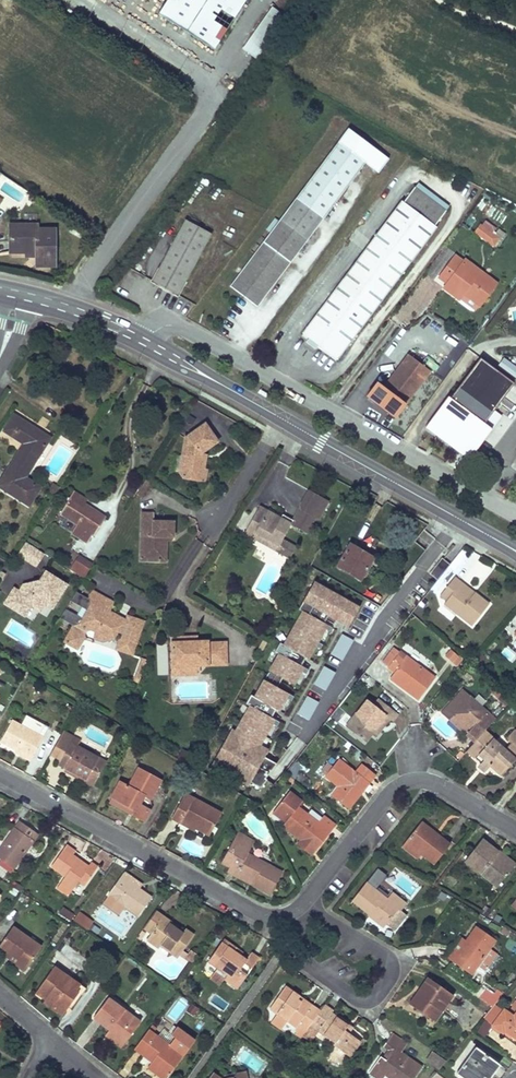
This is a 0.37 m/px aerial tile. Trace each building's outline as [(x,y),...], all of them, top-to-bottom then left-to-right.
[(216,47),(247,0),(167,0),(159,12),(216,47)] [(286,19),(272,9),(244,49),(257,59),(286,19)] [(366,162),(338,141),(238,275),(239,275),(230,286),(257,307),(265,295),(366,162)] [(446,211),(414,187),(403,202),(401,201),(302,333),(309,338),(318,345),(337,360),(436,227),(434,226),(446,211)] [(186,220),(151,282),(177,296),(211,233),(197,226),(199,222),(191,218),(189,221),(186,220)] [(10,225),(10,252),(26,252),(28,252),(28,249),(36,249),(36,257),(36,266),(54,266),(54,230),(37,230),(25,230),(25,225),(10,225)] [(489,242),(494,236),(480,225),(475,232),(489,242)] [(494,236),(489,242),(492,245),(497,238),(494,236)] [(455,256),(439,277),(447,283),(444,288),(459,299),(463,293),(479,305),(491,289),(461,266),(463,262),(455,256)] [(463,262),(461,266),(491,289),(495,284),(465,260),(463,262)] [(315,349),(318,345),(309,338),(306,342),(315,349)] [(383,387),(405,404),(430,371),(408,354),(383,387)] [(480,358),(450,398),(484,423),(513,383),(480,358)] [(0,482),(0,487),(29,505),(40,487),(25,477),(50,438),(42,433),(39,436),(33,432),(35,429),(14,415),(7,426),(15,431),(12,436),(24,444),(0,482)] [(183,446),(179,472),(184,479),(196,481),(198,470),(203,471),(203,470),(205,459),(200,458),(201,454),(218,441),(205,424),(187,436),(191,441),(183,446)] [(7,426),(4,431),(12,436),(15,431),(7,426)] [(198,470),(196,481),(202,482),(204,481),(206,470),(203,470),(203,471),(198,470)] [(53,483),(47,493),(54,497),(60,487),(53,483)] [(318,519),(328,501),(309,490),(300,505),(301,510),(315,518),(318,519)] [(73,493),(70,498),(81,505),(84,500),(73,493)] [(70,498),(60,513),(77,524),(71,533),(87,543),(93,534),(94,535),(105,517),(87,506),(85,508),(81,505),(70,498)] [(306,533),(315,518),(301,510),(300,505),(292,520),(290,523),(291,524),(290,524),(306,533)] [(259,506),(244,533),(276,551),(290,524),(291,524),(290,523),(280,518),(259,506)] [(141,513),(141,552),(152,553),(152,561),(166,561),(166,537),(173,537),(173,521),(153,521),(153,513),(141,513)] [(282,514),(280,518),(290,523),(292,520),(282,514)] [(26,542),(18,555),(30,562),(38,550),(26,542)] [(350,544),(337,566),(360,579),(373,557),(350,544)] [(30,562),(36,566),(44,554),(38,550),(30,562)] [(141,552),(140,560),(152,561),(152,553),(141,552)] [(93,562),(79,553),(70,568),(85,577),(93,562)] [(43,603),(51,609),(66,585),(45,572),(39,581),(30,584),(27,588),(23,585),(19,592),(13,588),(4,603),(19,613),(26,602),(31,605),(39,611),(43,603)] [(454,577),(440,596),(446,601),(444,604),(472,625),(489,604),(474,593),(472,596),(459,586),(461,582),(454,577)] [(211,764),(248,786),(330,625),(350,632),(363,607),(315,582),(211,764)] [(461,582),(459,586),(472,596),(474,593),(461,582)] [(90,605),(97,609),(107,598),(93,590),(88,596),(90,605)] [(73,625),(71,628),(83,634),(85,629),(90,630),(94,631),(94,638),(103,641),(105,637),(106,637),(107,637),(107,636),(113,638),(117,632),(121,634),(116,649),(132,654),(143,621),(127,616),(125,623),(122,622),(120,625),(115,622),(117,616),(106,610),(113,602),(107,598),(97,609),(90,605),(88,596),(87,598),(75,591),(69,600),(77,605),(72,613),(65,608),(59,617),(73,625)] [(278,598),(273,607),(281,611),(286,602),(278,598)] [(26,602),(19,613),(24,616),(31,605),(26,602)] [(71,628),(64,642),(77,649),(85,639),(83,634),(71,628)] [(330,653),(343,659),(353,638),(341,632),(330,653)] [(171,637),(172,666),(199,665),(226,664),(225,643),(207,643),(207,641),(196,641),(190,642),(189,637),(171,637)] [(261,653),(267,641),(264,639),(257,651),(261,653)] [(443,656),(458,665),(463,656),(448,647),(443,656)] [(501,654),(512,662),(515,657),(515,654),(506,647),(501,654)] [(399,651),(395,657),(388,667),(395,672),(392,676),(403,684),(402,686),(419,699),(435,678),(399,651)] [(390,653),(382,663),(388,667),(395,657),(390,653)] [(141,657),(133,681),(138,683),(146,659),(141,657)] [(326,689),(335,670),(323,664),(313,682),(326,689)] [(172,666),(172,675),(197,674),(199,671),(199,665),(172,666)] [(392,676),(390,678),(402,686),(403,684),(392,676)] [(495,719),(462,690),(442,713),(474,742),(484,731),(495,719)] [(305,694),(297,713),(310,719),(318,699),(305,694)] [(366,701),(346,727),(364,742),(370,734),(385,716),(389,719),(391,721),(397,713),(379,699),(373,706),(366,701)] [(385,716),(370,734),(375,737),(389,719),(385,716)] [(12,721),(1,742),(16,750),(31,758),(42,737),(12,721)] [(466,751),(481,764),(484,760),(486,758),(489,761),(487,763),(501,776),(515,759),(515,733),(513,730),(507,736),(508,741),(510,743),(504,750),(484,731),(474,742),(466,751)] [(51,753),(61,759),(70,743),(77,747),(80,740),(63,731),(51,753)] [(70,743),(61,759),(58,763),(66,767),(64,770),(73,774),(75,772),(94,783),(106,762),(77,747),(70,743)] [(31,758),(16,750),(15,752),(30,760),(31,758)] [(338,759),(332,767),(327,763),(320,771),(326,775),(325,776),(336,785),(330,794),(332,795),(331,796),(346,807),(359,791),(357,789),(359,787),(363,790),(375,775),(361,765),(355,772),(338,759)] [(188,765),(184,771),(194,776),(197,770),(196,769),(188,765)] [(139,768),(129,786),(120,781),(111,798),(135,810),(132,815),(143,821),(149,809),(140,804),(145,796),(150,799),(160,780),(139,768)] [(75,772),(73,774),(93,785),(94,783),(75,772)] [(289,792),(274,811),(286,821),(283,825),(300,839),(302,837),(317,849),(335,826),(323,816),(318,823),(298,807),(302,802),(289,792)] [(184,794),(172,818),(180,822),(181,820),(196,828),(209,835),(221,813),(184,794)] [(111,798),(109,802),(132,815),(135,810),(111,798)] [(181,820),(180,822),(195,830),(196,828),(181,820)] [(0,849),(0,859),(14,868),(38,834),(19,821),(0,849)] [(421,821),(405,842),(420,854),(434,865),(449,844),(438,835),(437,837),(426,829),(427,827),(421,821)] [(427,827),(426,829),(437,837),(438,835),(427,827)] [(229,866),(227,870),(235,875),(237,872),(254,881),(252,884),(270,894),(282,872),(247,853),(254,841),(237,832),(228,849),(229,852),(226,853),(221,861),(229,866)] [(302,837),(300,839),(315,851),(317,849),(302,837)] [(481,839),(465,860),(497,886),(512,867),(495,854),(497,852),(481,839)] [(405,842),(402,846),(416,858),(420,854),(405,842)] [(65,845),(63,849),(72,855),(74,851),(65,845)] [(63,849),(51,866),(65,875),(62,881),(73,889),(79,881),(84,885),(97,867),(91,862),(88,866),(86,868),(77,861),(78,859),(72,855),(63,849)] [(497,852),(495,854),(512,867),(514,865),(497,852)] [(78,859),(77,861),(86,868),(88,866),(78,859)] [(124,871),(123,873),(130,878),(128,881),(138,887),(141,883),(124,871)] [(237,872),(235,875),(252,884),(254,881),(237,872)] [(123,873),(108,895),(124,906),(138,916),(151,897),(138,887),(128,881),(130,878),(123,873)] [(62,881),(58,888),(69,895),(73,889),(62,881)] [(366,883),(352,901),(369,914),(370,912),(385,924),(397,908),(400,910),(405,903),(392,893),(387,899),(366,883)] [(108,895),(102,903),(118,914),(124,906),(108,895)] [(62,907),(59,912),(70,920),(74,915),(62,907)] [(155,910),(143,927),(151,933),(147,939),(159,947),(161,943),(170,949),(169,951),(178,957),(193,935),(185,929),(182,933),(176,928),(170,924),(171,922),(155,910)] [(385,924),(370,912),(369,914),(368,915),(382,927),(385,924)] [(78,913),(73,920),(87,930),(92,923),(78,913)] [(461,937),(447,958),(471,975),(478,966),(485,971),(497,954),(489,949),(496,940),(476,926),(466,941),(461,937)] [(0,944),(0,947),(7,952),(18,959),(15,963),(14,964),(24,971),(41,947),(12,927),(0,944)] [(142,930),(136,937),(140,940),(145,932),(142,930)] [(223,940),(208,960),(228,974),(225,978),(238,987),(258,958),(250,953),(248,957),(245,960),(234,952),(236,949),(223,940)] [(515,952),(515,944),(510,941),(507,947),(515,952)] [(236,949),(234,952),(245,960),(248,957),(236,949)] [(7,952),(5,955),(15,963),(18,959),(7,952)] [(228,974),(208,960),(201,971),(220,984),(225,978),(228,974)] [(53,967),(37,990),(47,997),(45,999),(64,1012),(75,997),(71,994),(73,992),(74,993),(80,985),(53,967)] [(427,977),(409,1004),(435,1022),(453,995),(427,977)] [(285,986),(270,1008),(277,1013),(270,1022),(281,1029),(287,1020),(296,1026),(298,1024),(306,1030),(307,1029),(310,1025),(320,1011),(311,1005),(309,1008),(297,1000),(299,997),(285,986)] [(485,989),(479,997),(493,1006),(494,1004),(499,999),(485,989)] [(47,997),(37,990),(36,992),(45,999),(47,997)] [(299,997),(297,1000),(309,1008),(311,1005),(299,997)] [(108,998),(93,1017),(109,1029),(111,1027),(116,1031),(114,1033),(115,1036),(124,1043),(140,1022),(108,998)] [(64,1012),(45,999),(43,1001),(63,1015),(64,1012)] [(507,1011),(513,1016),(515,1012),(515,1001),(507,1011)] [(335,1042),(333,1045),(350,1056),(361,1041),(349,1033),(345,1030),(348,1024),(331,1013),(333,1010),(324,1004),(320,1011),(310,1025),(318,1031),(335,1042)] [(493,1006),(483,1018),(492,1025),(503,1010),(494,1004),(493,1006)] [(504,1030),(515,1039),(515,1012),(513,1016),(507,1011),(504,1009),(503,1010),(492,1025),(502,1032),(504,1030)] [(183,1056),(194,1041),(176,1027),(170,1034),(174,1037),(168,1045),(152,1034),(156,1029),(151,1025),(137,1044),(154,1057),(151,1061),(147,1067),(162,1077),(166,1077),(183,1056)] [(310,1025),(307,1029),(315,1035),(318,1031),(310,1025)] [(109,1029),(105,1035),(121,1047),(124,1043),(115,1036),(114,1033),(116,1031),(111,1027),(109,1029)] [(369,1073),(377,1077),(383,1077),(385,1074),(391,1077),(413,1077),(421,1067),(400,1052),(407,1043),(392,1033),(383,1046),(388,1050),(391,1052),(385,1061),(382,1058),(380,1057),(369,1073)] [(137,1044),(134,1048),(151,1061),(154,1057),(137,1044)] [(457,1073),(463,1077),(484,1077),(496,1061),(476,1047),(457,1073)] [(391,1052),(388,1050),(382,1058),(385,1061),(391,1052)] [(432,1051),(427,1057),(428,1062),(439,1069),(446,1061),(432,1051)]
